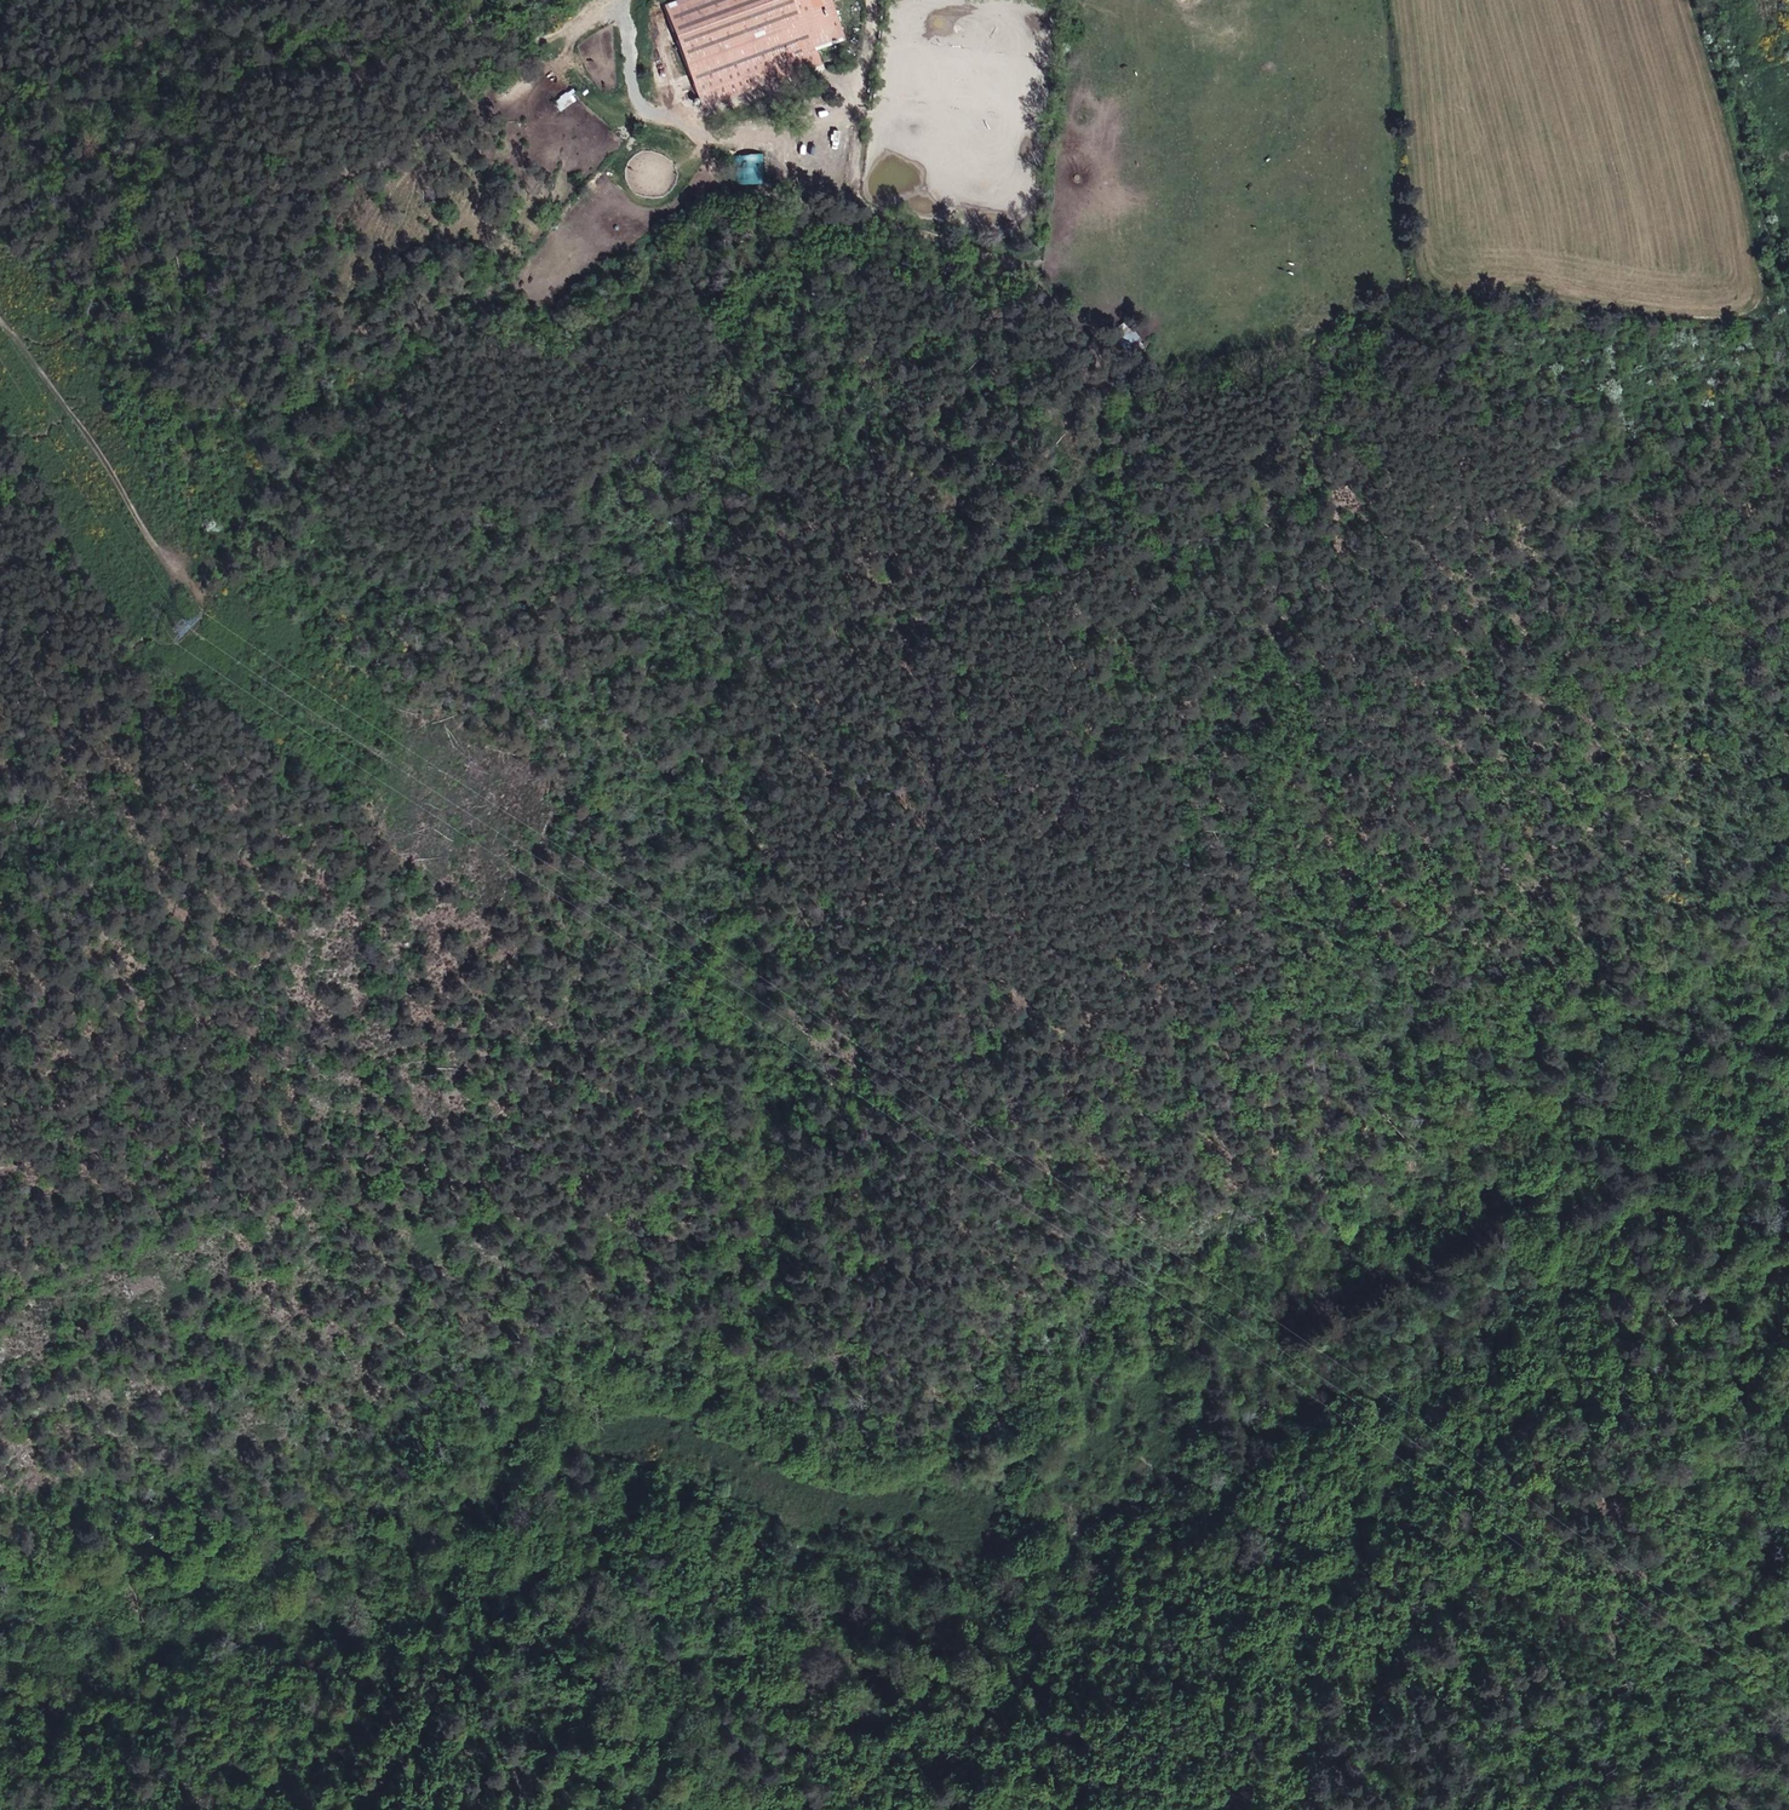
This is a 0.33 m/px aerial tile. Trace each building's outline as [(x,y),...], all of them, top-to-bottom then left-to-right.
[(870,28),(897,14),(890,0),(720,0),(719,0),(765,91),(866,40),(862,32),(870,28)] [(877,42),(870,28),(862,32),(866,40),(765,91),(768,97),(877,42)]
